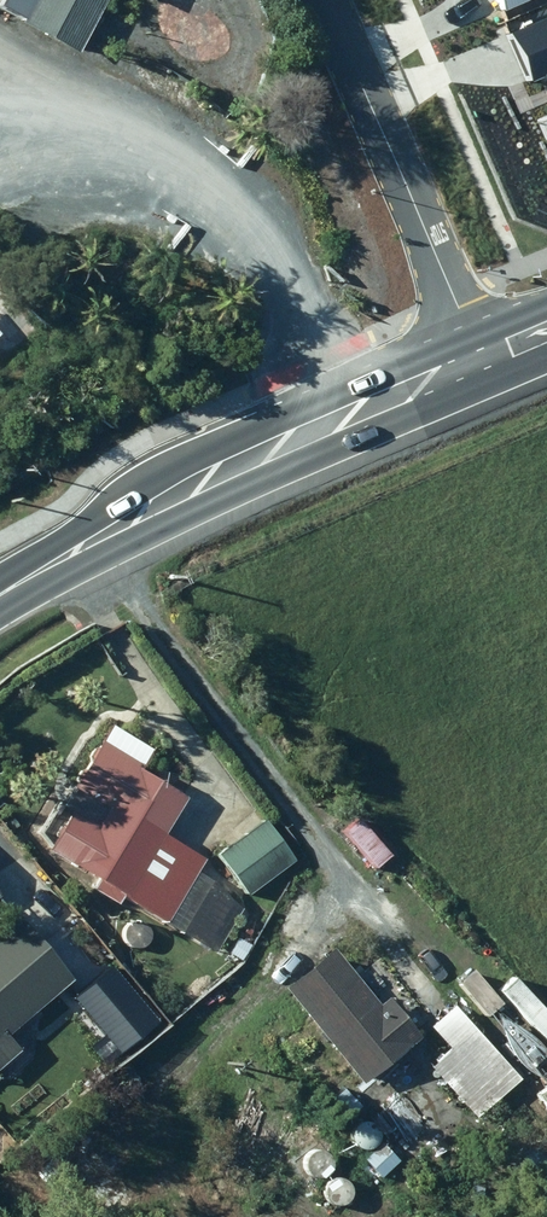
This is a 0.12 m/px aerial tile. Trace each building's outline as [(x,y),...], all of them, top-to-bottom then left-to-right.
[(25,24),(82,53),(110,0),(38,0),(25,24)] [(69,857),(69,858),(95,874),(89,884),(115,900),(120,892),(160,918),(200,856),(159,831),(183,793),(133,762),(136,758),(102,738),(74,783),(106,805),(94,823),(92,821),(70,808),(48,844),(69,857)] [(268,820),(221,854),(250,893),(296,858),(268,820)] [(77,980),(22,915),(0,934),(0,1070),(24,1050),(12,1036),(77,980)] [(344,1040),(314,1065),(339,1095),(366,1072),(371,1078),(430,1028),(367,953),(311,1001),(344,1040)] [(434,1025),(457,1051),(443,1063),(459,1082),(469,1073),(488,1095),(516,1071),(458,1004),(434,1025)] [(351,1094),(337,1107),(348,1120),(363,1107),(351,1094)]
